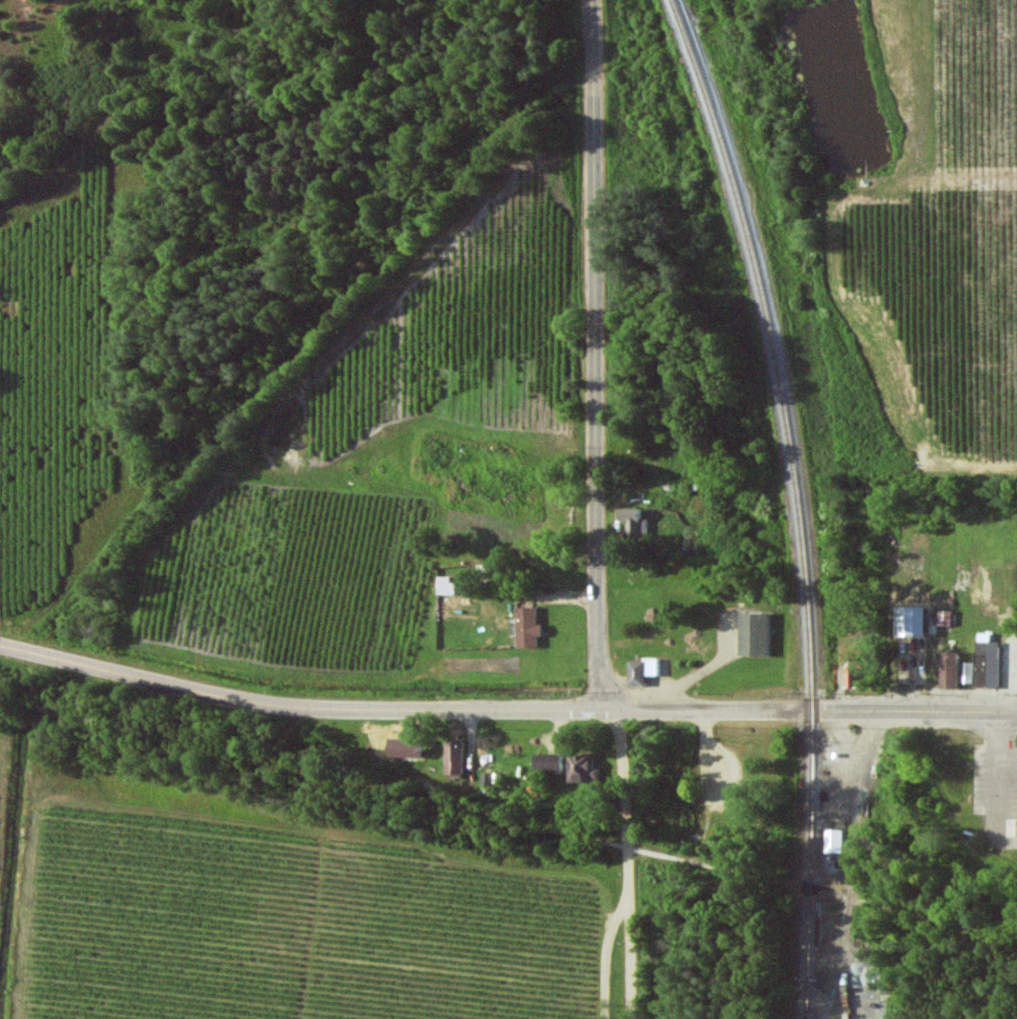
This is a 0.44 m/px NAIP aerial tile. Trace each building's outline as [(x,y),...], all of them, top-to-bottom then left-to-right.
[(641,508),(617,509),(618,522),(628,521),(628,534),(647,534),(647,518),(641,518),(641,508)] [(535,647),(535,637),(540,637),(541,624),(534,624),(535,607),(516,606),(515,647),(535,647)] [(923,636),(923,606),(894,606),(893,635),(923,636)] [(936,625),(951,625),(951,611),(936,610),(936,625)] [(738,655),(767,655),(768,612),(738,612),(738,655)] [(997,687),(998,641),(988,641),(988,633),(974,633),(974,662),(958,662),(958,682),(972,682),(972,687),(997,687)] [(938,652),(939,688),(956,687),(955,652),(938,652)] [(659,658),(626,659),(627,686),(643,685),(643,676),(659,675),(659,658)] [(844,686),(860,686),(859,660),(843,661),(844,686)] [(417,757),(418,740),(386,739),(385,756),(417,757)] [(444,774),(461,773),(460,741),(443,741),(444,774)] [(560,753),(532,753),(532,770),(560,770),(560,753)] [(593,768),(592,753),(566,754),(567,782),(600,782),(600,768),(593,768)] [(825,852),(842,852),(843,829),(825,829),(825,852)]
